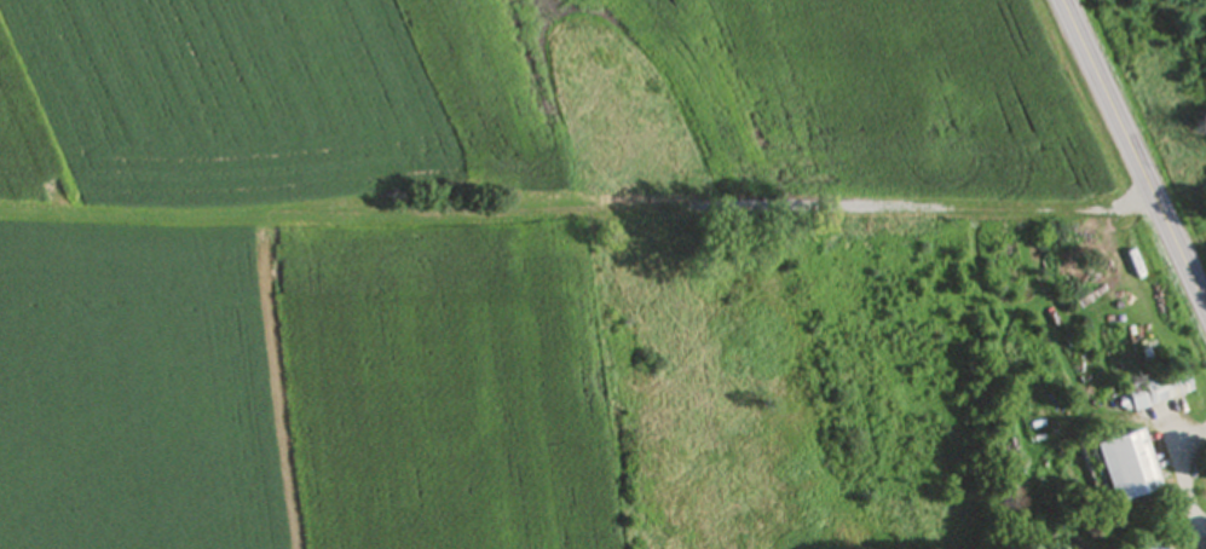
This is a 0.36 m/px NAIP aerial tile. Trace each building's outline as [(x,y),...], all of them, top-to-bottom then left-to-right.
[(1134,414),(1193,395),(1185,370),(1126,390),(1134,414)] [(1114,505),(1160,491),(1142,432),(1096,446),(1114,505)]
